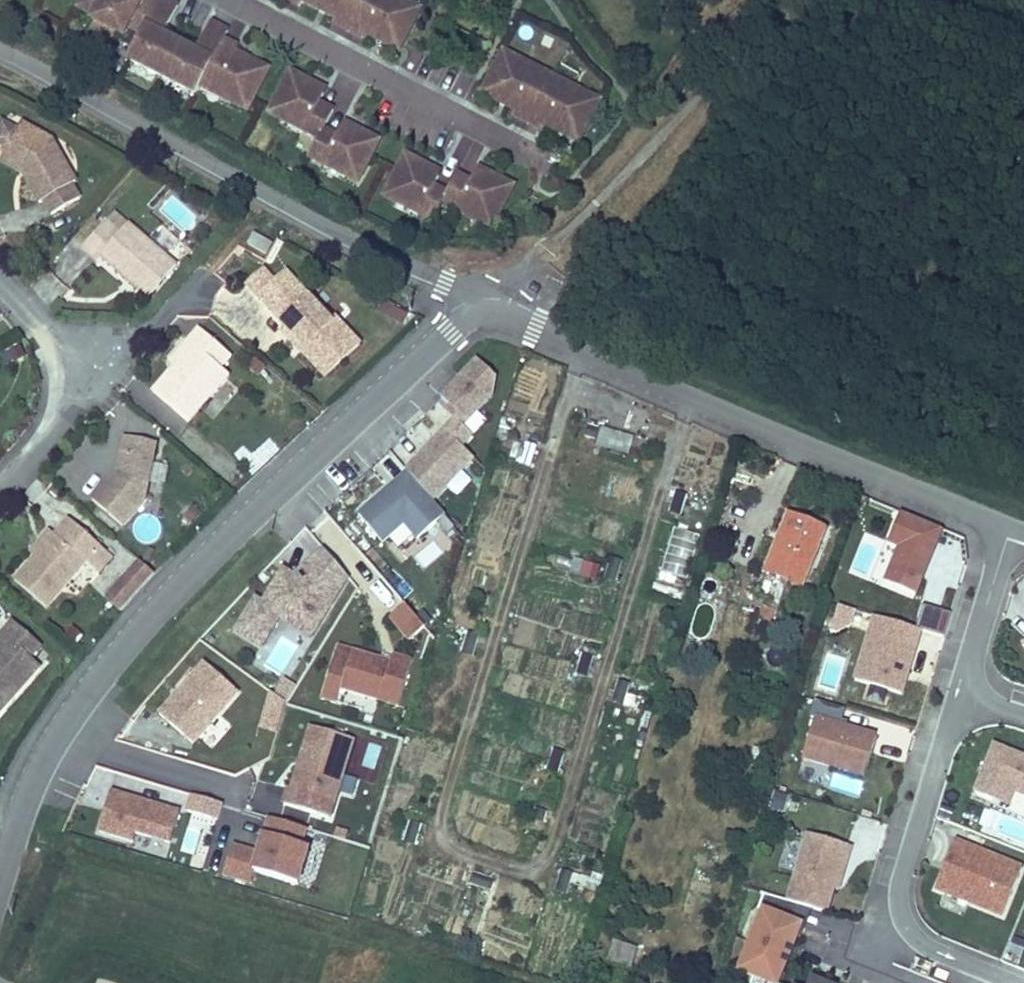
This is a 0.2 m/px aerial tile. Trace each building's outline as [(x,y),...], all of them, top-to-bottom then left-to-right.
[(139,7),(124,0),(79,0),(74,10),(91,18),(87,26),(120,43),(139,7)] [(226,32),(210,24),(194,55),(160,37),(176,6),(165,0),(159,0),(155,8),(138,40),(124,67),(135,73),(152,81),(190,101),(226,32)] [(395,0),(290,0),(296,3),(337,24),(362,37),(394,53),(416,11),(395,0)] [(138,40),(155,8),(147,4),(130,36),(138,40)] [(362,37),(337,24),(334,29),(359,42),(362,37)] [(230,55),(233,49),(226,45),(223,51),(230,55)] [(245,113),(265,72),(230,55),(223,51),(202,92),(245,113)] [(599,104),(501,55),(480,97),(517,116),(542,128),(578,146),(599,104)] [(311,122),(319,106),(326,92),(287,72),(263,118),(315,145),(323,129),(311,122)] [(152,81),(135,73),(133,77),(149,86),(152,81)] [(323,129),(332,112),(319,106),(311,122),(323,129)] [(542,128),(517,116),(514,122),(538,135),(542,128)] [(354,188),(379,141),(343,122),(336,135),(323,129),(315,145),(306,161),(354,188)] [(76,182),(52,140),(21,123),(4,155),(25,166),(27,171),(23,173),(40,203),(44,201),(51,214),(80,198),(72,185),(76,182)] [(25,166),(4,155),(0,161),(23,173),(27,171),(25,166)] [(423,205),(431,189),(438,175),(403,157),(379,202),(427,228),(435,212),(423,205)] [(489,235),(512,187),(475,170),(469,183),(456,177),(440,210),(489,235)] [(435,212),(444,195),(431,189),(423,205),(435,212)] [(177,266),(129,225),(121,234),(107,221),(83,249),(97,262),(101,257),(149,299),(177,266)] [(266,254),(273,244),(255,234),(248,244),(266,254)] [(259,296),(276,281),(264,268),(247,283),(259,296)] [(359,344),(336,317),(332,320),(305,291),(301,295),(287,280),(292,276),(287,270),(276,281),(259,296),(285,324),(304,346),(301,349),(325,375),(359,344)] [(305,291),(292,276),(287,280),(301,295),(305,291)] [(304,346),(285,324),(280,329),(300,350),(301,349),(304,346)] [(220,368),(231,356),(199,329),(188,341),(193,346),(175,366),(153,392),(189,422),(229,375),(220,368)] [(175,366),(193,346),(188,341),(170,362),(175,366)] [(454,417),(471,422),(494,388),(498,371),(477,358),(448,401),(450,404),(446,409),(454,417)] [(407,472),(433,503),(440,493),(454,502),(487,452),(473,442),(482,429),(471,422),(454,417),(405,469),(407,472)] [(587,425),(582,444),(629,455),(634,437),(587,425)] [(144,500),(156,443),(124,436),(117,470),(115,472),(120,476),(110,488),(105,484),(92,500),(122,526),(144,500)] [(514,462),(530,468),(538,449),(522,442),(514,462)] [(394,455),(376,465),(386,482),(403,471),(394,455)] [(110,488),(120,476),(115,472),(105,484),(110,488)] [(433,503),(407,472),(359,514),(383,543),(408,522),(420,536),(444,516),(433,503)] [(940,525),(899,509),(887,539),(898,544),(884,579),(914,591),(940,525)] [(826,530),(788,515),(779,537),(781,538),(757,597),(766,600),(780,606),(789,582),(803,588),(826,530)] [(87,562),(100,546),(68,518),(54,535),(35,556),(15,580),(47,608),(87,562)] [(439,546),(457,533),(448,520),(430,533),(439,546)] [(686,581),(700,536),(673,527),(658,572),(686,581)] [(395,555),(414,540),(406,529),(387,544),(395,555)] [(35,556),(54,535),(48,530),(30,551),(35,556)] [(428,539),(414,559),(429,570),(443,550),(428,539)] [(112,556),(100,546),(87,562),(98,571),(112,556)] [(347,576),(321,547),(294,578),(285,573),(264,605),(256,602),(238,631),(261,646),(279,617),(310,637),(347,576)] [(611,559),(603,583),(616,588),(624,563),(611,559)] [(127,615),(153,572),(134,560),(108,603),(127,615)] [(579,561),(575,575),(597,582),(602,568),(579,561)] [(653,592),(678,599),(680,589),(655,583),(653,592)] [(780,606),(766,600),(764,606),(778,612),(780,606)] [(424,628),(404,605),(387,620),(407,643),(424,628)] [(778,612),(764,606),(759,619),(773,624),(778,612)] [(873,613),(869,628),(915,642),(919,627),(873,613)] [(29,658),(39,646),(12,622),(0,637),(0,638),(3,641),(0,645),(0,711),(38,666),(29,658)] [(915,642),(869,628),(854,678),(900,691),(915,642)] [(411,658),(391,652),(389,659),(351,648),(349,655),(335,650),(320,696),(335,700),(340,686),(397,704),(411,658)] [(239,691),(206,663),(161,714),(195,744),(201,737),(214,748),(233,725),(220,714),(239,691)] [(843,707),(815,698),(810,714),(814,715),(801,756),(862,774),(875,732),(839,722),(843,707)] [(355,738),(312,726),(293,789),(336,802),(355,738)] [(993,743),(973,790),(992,798),(994,792),(1008,798),(1012,789),(1023,794),(1023,755),(993,743)] [(757,762),(761,749),(753,747),(749,759),(757,762)] [(858,795),(862,781),(827,772),(823,786),(858,795)] [(180,812),(112,791),(100,832),(133,841),(135,833),(171,844),(180,812)] [(1008,798),(994,792),(992,798),(1006,804),(1008,798)] [(307,830),(272,820),(262,854),(234,846),(225,877),(253,885),(257,872),(300,885),(311,849),(302,847),(307,830)] [(807,831),(787,899),(825,911),(841,858),(845,858),(849,844),(807,831)] [(1002,909),(1019,867),(956,842),(939,883),(1002,909)] [(845,858),(841,858),(832,886),(836,888),(845,858)] [(803,947),(794,945),(797,935),(766,926),(749,982),(793,982),(803,947)] [(631,967),(638,948),(613,940),(608,960),(631,967)]
